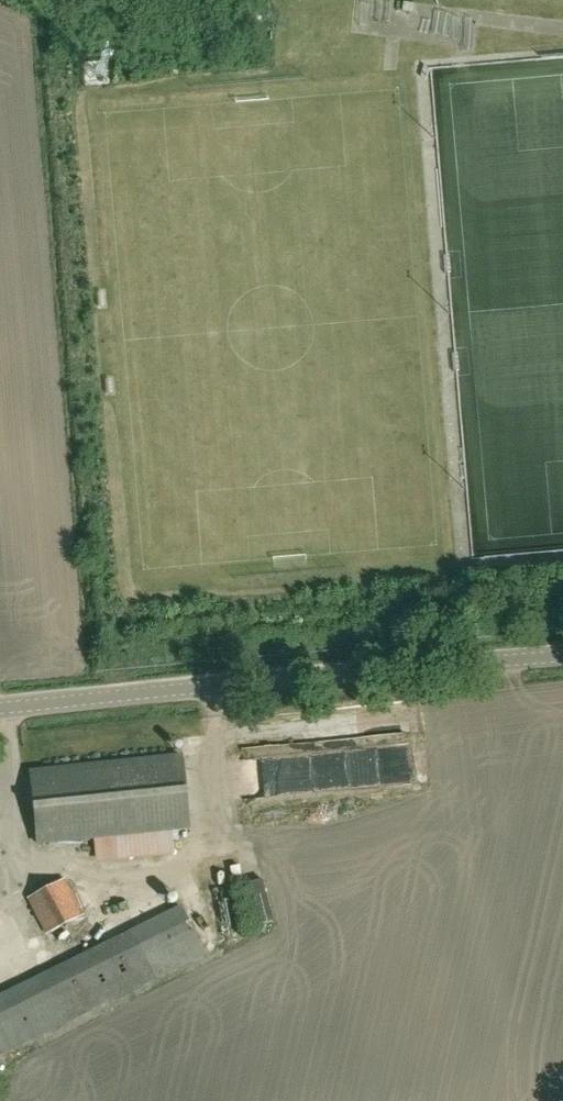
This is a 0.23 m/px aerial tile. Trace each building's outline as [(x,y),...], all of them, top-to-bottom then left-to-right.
[(412,774),(412,750),(390,750),(390,774),(412,774)] [(37,843),(189,827),(181,756),(29,772),(37,843)] [(45,935),(84,915),(65,878),(26,898),(45,935)] [(204,955),(181,908),(0,997),(0,1053),(1,1055),(204,955)]
